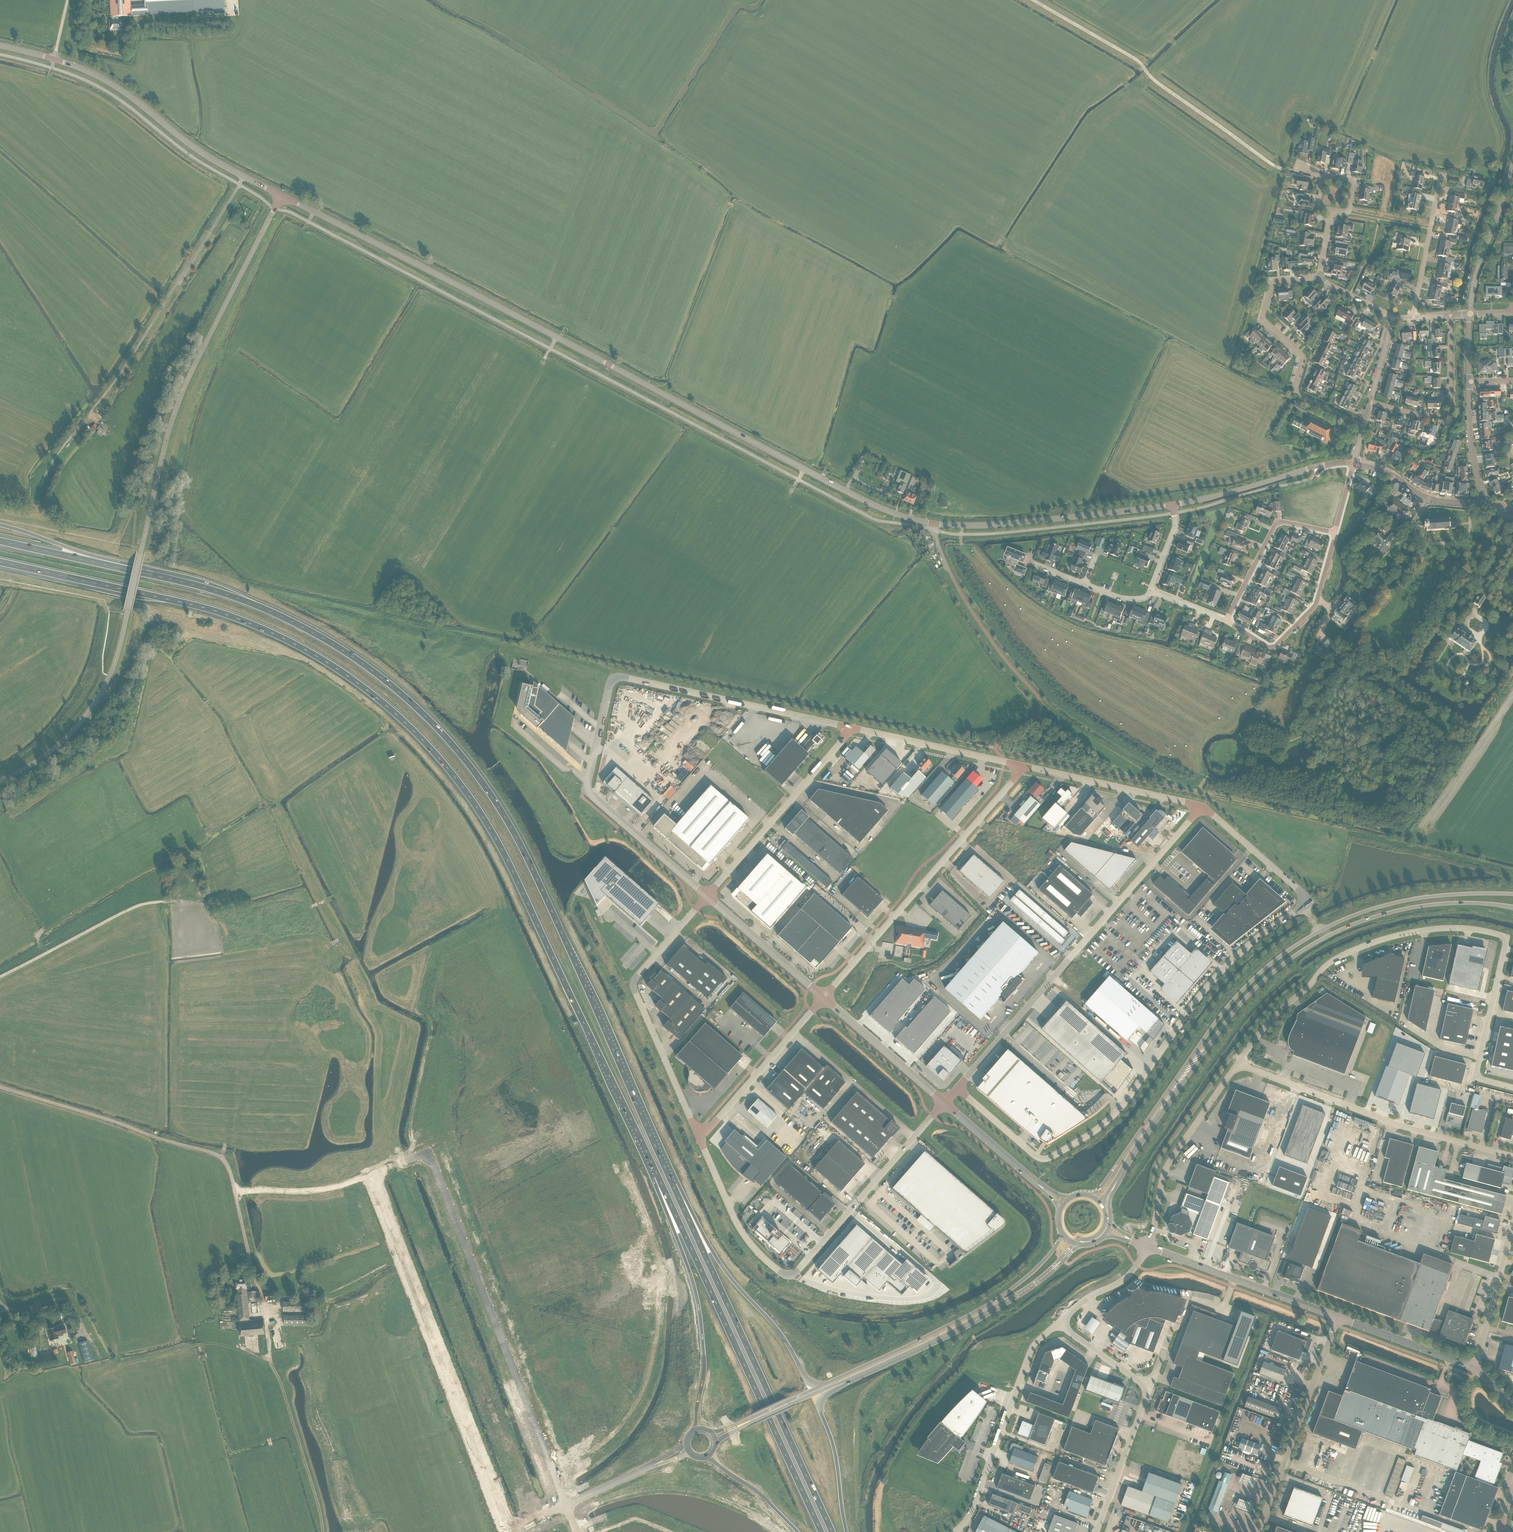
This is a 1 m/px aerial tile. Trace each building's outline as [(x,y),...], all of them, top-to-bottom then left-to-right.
[(130,0),(110,0),(111,17),(112,17),(112,21),(110,21),(110,31),(122,31),(122,21),(119,21),(118,17),(131,17),(131,15),(132,15),(132,16),(148,15),(148,14),(194,12),(223,10),(223,0),(145,0),(145,5),(131,6),(130,0)] [(1313,152),(1315,140),(1308,138),(1307,143),(1300,141),(1298,152),(1307,154),(1307,150),(1310,150),(1309,151),(1313,152)] [(1330,156),(1331,150),(1322,149),(1322,152),(1319,152),(1317,162),(1325,163),(1326,156),(1330,156)] [(1355,155),(1349,154),(1348,164),(1351,164),(1351,165),(1352,165),(1353,164),(1353,165),(1352,171),(1361,173),(1362,163),(1361,163),(1361,161),(1355,161),(1355,162),(1354,161),(1355,155)] [(1345,166),(1346,158),(1341,157),(1340,160),(1333,158),(1331,168),(1339,170),(1340,165),(1345,166)] [(1422,189),(1424,179),(1421,178),(1422,174),(1411,172),(1410,177),(1414,177),(1413,187),(1422,189)] [(1309,182),(1309,181),(1303,180),(1303,177),(1294,175),(1294,179),(1296,179),(1295,181),(1297,181),(1297,186),(1299,186),(1299,189),(1300,190),(1302,190),(1303,189),(1304,187),(1308,188),(1308,187),(1307,187),(1308,181),(1309,182)] [(1481,178),(1474,177),(1474,180),(1468,179),(1466,187),(1475,188),(1476,185),(1479,186),(1478,187),(1483,188),(1485,181),(1480,180),(1481,178)] [(1373,193),(1374,188),(1366,186),(1366,190),(1362,189),(1360,200),(1363,201),(1363,202),(1363,203),(1364,204),(1365,205),(1366,205),(1367,205),(1368,201),(1369,192),(1373,193)] [(1415,195),(1416,192),(1410,190),(1409,194),(1412,194),(1410,203),(1407,203),(1406,208),(1419,211),(1420,205),(1419,205),(1421,196),(1421,197),(1422,196),(1415,195)] [(1309,207),(1310,199),(1304,198),(1304,194),(1296,193),(1295,197),(1300,198),(1299,204),(1305,205),(1305,206),(1309,207)] [(1448,204),(1458,206),(1459,202),(1464,203),(1465,196),(1455,194),(1454,197),(1450,196),(1448,204)] [(1457,213),(1458,206),(1448,204),(1447,211),(1454,213),(1454,216),(1461,218),(1461,214),(1457,213)] [(1302,212),(1299,224),(1303,225),(1312,226),(1315,226),(1316,221),(1313,221),(1315,214),(1305,212),(1302,212)] [(1460,222),(1461,218),(1454,216),(1453,220),(1449,219),(1447,227),(1457,229),(1459,221),(1460,222)] [(1336,231),(1348,233),(1349,230),(1352,230),(1353,225),(1346,224),(1346,227),(1337,225),(1336,231)] [(1456,236),(1457,229),(1447,227),(1446,234),(1450,235),(1449,239),(1456,240),(1457,236),(1456,236)] [(1348,237),(1348,233),(1336,231),(1335,237),(1344,238),(1343,241),(1350,242),(1351,237),(1348,237)] [(1310,234),(1302,233),(1299,246),(1307,247),(1308,244),(1313,245),(1314,238),(1308,237),(1308,234),(1310,234)] [(1408,251),(1410,241),(1403,239),(1404,237),(1399,236),(1398,242),(1399,243),(1398,249),(1408,251)] [(1455,244),(1456,240),(1449,239),(1449,242),(1441,241),(1439,248),(1450,250),(1451,243),(1455,244)] [(1346,258),(1348,246),(1345,246),(1346,243),(1336,241),(1335,244),(1337,245),(1335,256),(1335,254),(1346,256),(1345,258),(1346,258)] [(1504,254),(1512,254),(1512,244),(1504,244),(1504,254)] [(1448,257),(1450,250),(1439,248),(1438,255),(1446,257),(1445,261),(1454,262),(1455,259),(1453,258),(1448,257)] [(1313,266),(1314,258),(1307,257),(1308,253),(1300,252),(1299,258),(1298,258),(1298,264),(1302,264),(1313,266)] [(1268,270),(1277,270),(1276,262),(1280,262),(1279,255),(1275,255),(1275,260),(1268,260),(1268,270)] [(1289,260),(1289,259),(1282,260),(1283,271),(1290,270),(1290,266),(1291,266),(1295,266),(1294,260),(1289,260)] [(1454,263),(1454,262),(1445,261),(1444,264),(1440,264),(1438,271),(1449,273),(1450,266),(1451,266),(1453,266),(1453,265),(1457,265),(1457,263),(1454,263)] [(1333,268),(1343,270),(1343,267),(1347,268),(1348,263),(1340,262),(1340,265),(1333,264),(1333,268)] [(1505,266),(1505,263),(1498,263),(1498,266),(1497,266),(1497,279),(1496,279),(1496,282),(1504,282),(1504,279),(1507,279),(1507,266),(1505,266)] [(1342,273),(1343,270),(1333,268),(1332,273),(1338,275),(1338,278),(1345,279),(1346,274),(1342,273)] [(1396,282),(1398,278),(1400,279),(1410,281),(1412,271),(1402,269),(1401,271),(1398,270),(1397,273),(1393,272),(1392,275),(1390,274),(1389,278),(1396,282)] [(1451,273),(1449,273),(1438,271),(1437,278),(1440,279),(1440,283),(1441,283),(1447,284),(1452,285),(1453,281),(1448,280),(1449,277),(1450,277),(1451,273)] [(1395,285),(1396,282),(1389,278),(1387,281),(1393,284),(1388,293),(1396,297),(1401,288),(1395,285)] [(1374,285),(1366,281),(1362,289),(1371,293),(1374,289),(1377,290),(1380,285),(1376,282),(1374,285)] [(1447,288),(1447,284),(1441,283),(1440,287),(1432,285),(1431,292),(1441,294),(1442,287),(1447,288)] [(1311,306),(1316,301),(1313,299),(1317,294),(1311,289),(1303,297),(1306,302),(1311,306)] [(1288,291),(1288,290),(1278,291),(1279,301),(1279,298),(1289,298),(1289,299),(1292,298),(1292,291),(1288,291)] [(1440,300),(1441,294),(1431,292),(1429,300),(1434,301),(1433,304),(1443,306),(1444,301),(1440,300)] [(1328,304),(1330,302),(1325,297),(1321,302),(1318,300),(1314,305),(1318,309),(1320,306),(1324,309),(1324,308),(1325,309),(1328,305),(1328,304)] [(1337,315),(1335,318),(1339,320),(1340,317),(1346,320),(1344,322),(1349,324),(1354,315),(1351,313),(1351,312),(1344,309),(1344,310),(1341,308),(1337,315)] [(1295,313),(1291,310),(1284,317),(1289,322),(1292,319),(1296,322),(1301,316),(1296,312),(1295,313)] [(1301,326),(1298,329),(1304,334),(1308,329),(1309,330),(1311,327),(1310,327),(1311,327),(1307,323),(1310,320),(1305,316),(1301,320),(1298,323),(1301,326)] [(1365,334),(1371,323),(1365,320),(1363,323),(1360,322),(1357,327),(1361,329),(1362,327),(1366,329),(1364,333),(1365,334)] [(1498,325),(1494,325),(1494,322),(1486,322),(1486,325),(1479,325),(1479,334),(1480,334),(1480,339),(1483,339),(1484,339),(1486,339),(1486,334),(1486,330),(1494,330),(1494,334),(1499,334),(1503,334),(1503,325),(1498,325)] [(1371,323),(1365,334),(1367,335),(1369,331),(1373,333),(1372,335),(1375,337),(1378,331),(1375,329),(1377,326),(1371,323)] [(1351,329),(1346,327),(1342,333),(1347,336),(1351,329)] [(1250,331),(1245,336),(1247,339),(1249,337),(1252,339),(1250,342),(1251,343),(1254,341),(1260,333),(1256,329),(1253,333),(1250,331)] [(1402,340),(1407,340),(1407,338),(1411,338),(1411,330),(1402,330),(1402,340)] [(1325,336),(1334,341),(1336,337),(1339,339),(1340,337),(1328,331),(1325,336)] [(1431,346),(1435,346),(1434,342),(1437,342),(1437,339),(1442,338),(1442,331),(1435,331),(1435,338),(1434,339),(1431,340),(1431,346)] [(1254,341),(1251,343),(1253,345),(1255,342),(1258,345),(1264,337),(1260,333),(1254,341)] [(1332,344),(1334,341),(1325,336),(1323,341),(1325,342),(1324,343),(1333,347),(1336,349),(1337,347),(1332,344)] [(1362,346),(1372,351),(1374,349),(1370,347),(1372,344),(1365,340),(1367,337),(1364,336),(1364,337),(1362,336),(1360,339),(1364,341),(1362,346)] [(1264,337),(1258,345),(1260,347),(1258,349),(1260,351),(1262,349),(1269,341),(1264,337)] [(1260,351),(1258,353),(1260,354),(1261,352),(1264,350),(1266,352),(1273,345),(1269,341),(1262,349),(1260,351)] [(1332,350),(1333,347),(1324,343),(1322,348),(1330,352),(1333,354),(1334,352),(1332,350)] [(1362,346),(1360,345),(1357,351),(1359,352),(1366,356),(1368,352),(1371,354),(1372,351),(1362,346)] [(1273,360),(1282,350),(1277,346),(1268,356),(1270,358),(1272,355),(1274,357),(1272,359),(1273,360)] [(1435,346),(1431,346),(1428,346),(1428,352),(1431,352),(1431,358),(1434,358),(1440,358),(1442,358),(1442,354),(1440,354),(1440,349),(1435,349),(1435,346)] [(1329,355),(1330,352),(1322,348),(1319,353),(1328,357),(1331,359),(1332,357),(1329,355)] [(1504,349),(1504,357),(1508,357),(1508,366),(1512,366),(1512,359),(1512,350),(1511,350),(1511,349),(1504,349)] [(1279,361),(1286,354),(1282,350),(1273,360),(1274,361),(1276,359),(1279,361)] [(1359,352),(1358,353),(1356,351),(1354,356),(1356,357),(1356,358),(1366,363),(1367,361),(1364,359),(1366,356),(1359,352)] [(1326,360),(1328,357),(1319,353),(1316,358),(1325,362),(1328,364),(1329,362),(1326,360)] [(1286,354),(1279,361),(1282,364),(1279,366),(1281,368),(1290,358),(1286,354)] [(1324,365),(1325,362),(1316,358),(1314,362),(1326,368),(1327,366),(1324,365)] [(1365,365),(1366,363),(1356,358),(1353,364),(1360,367),(1362,364),(1365,365)] [(1434,367),(1434,369),(1431,369),(1430,370),(1430,372),(1431,373),(1434,373),(1440,374),(1440,364),(1434,364),(1434,365),(1432,365),(1432,361),(1425,361),(1425,367),(1434,367)] [(1490,364),(1490,362),(1479,362),(1479,371),(1478,371),(1478,374),(1482,374),(1482,373),(1490,373),(1490,371),(1502,371),(1502,370),(1497,371),(1497,363),(1490,364)] [(1393,363),(1391,369),(1396,370),(1395,372),(1398,373),(1398,371),(1400,365),(1393,363)] [(1358,371),(1360,367),(1353,364),(1350,369),(1360,375),(1361,373),(1358,371)] [(1315,374),(1326,380),(1327,378),(1325,376),(1326,373),(1317,368),(1315,374)] [(1359,377),(1360,375),(1350,369),(1346,375),(1353,379),(1355,375),(1359,377)] [(1325,382),(1326,380),(1315,374),(1312,379),(1321,383),(1323,380),(1325,382)] [(1440,388),(1440,380),(1433,380),(1433,376),(1427,376),(1427,378),(1424,378),(1424,383),(1434,383),(1434,388),(1440,388)] [(1319,386),(1321,383),(1312,379),(1310,384),(1321,390),(1322,388),(1319,386)] [(1347,390),(1357,396),(1359,393),(1355,392),(1357,388),(1350,384),(1347,383),(1346,386),(1346,387),(1348,388),(1347,390)] [(1320,392),(1321,390),(1310,384),(1307,389),(1316,393),(1317,390),(1320,392)] [(1393,392),(1394,388),(1387,386),(1385,392),(1392,394),(1394,395),(1394,394),(1400,396),(1401,394),(1393,392)] [(1356,398),(1357,396),(1347,390),(1344,396),(1351,400),(1353,396),(1356,398)] [(1501,395),(1501,390),(1490,390),(1480,390),(1480,394),(1479,394),(1479,397),(1480,397),(1483,397),(1483,401),(1490,401),(1490,395),(1501,395)] [(1411,405),(1415,392),(1413,392),(1411,398),(1407,397),(1405,404),(1411,405)] [(1415,392),(1411,405),(1417,407),(1418,404),(1421,405),(1423,398),(1420,397),(1419,400),(1415,399),(1417,393),(1415,392)] [(1351,400),(1344,396),(1339,406),(1347,410),(1349,407),(1351,408),(1352,405),(1349,403),(1351,400)] [(1306,414),(1308,411),(1294,404),(1292,407),(1306,414)] [(1388,427),(1389,422),(1385,421),(1387,414),(1379,412),(1377,421),(1381,422),(1380,425),(1388,427)] [(1334,427),(1310,415),(1305,424),(1295,419),(1292,425),(1307,432),(1306,433),(1327,444),(1333,432),(1332,432),(1334,427)] [(1401,427),(1404,419),(1397,417),(1395,424),(1393,423),(1393,424),(1390,423),(1389,428),(1391,429),(1401,431),(1402,427),(1401,427)] [(1421,430),(1422,425),(1420,424),(1420,423),(1414,422),(1412,429),(1409,429),(1407,434),(1414,436),(1415,432),(1418,433),(1418,429),(1421,430)] [(1480,431),(1488,430),(1486,422),(1479,423),(1480,431)] [(100,435),(105,430),(99,425),(95,430),(100,435)] [(1422,433),(1419,444),(1419,445),(1417,450),(1421,451),(1422,446),(1426,448),(1428,441),(1430,442),(1430,441),(1436,443),(1437,438),(1434,437),(1437,428),(1429,426),(1427,434),(1422,433)] [(1488,430),(1480,431),(1481,440),(1489,439),(1488,430)] [(1390,443),(1387,449),(1393,453),(1394,453),(1391,458),(1399,463),(1403,458),(1402,457),(1405,452),(1401,450),(1399,448),(1396,451),(1396,452),(1395,451),(1398,446),(1394,444),(1397,440),(1392,437),(1390,443)] [(1374,452),(1377,440),(1375,439),(1374,442),(1372,442),(1372,443),(1370,442),(1368,450),(1374,452)] [(1377,440),(1374,452),(1378,453),(1379,450),(1382,451),(1383,447),(1384,447),(1385,444),(1379,442),(1380,439),(1377,439),(1377,440)] [(1451,451),(1457,453),(1461,442),(1454,440),(1453,445),(1451,444),(1451,446),(1448,454),(1449,454),(1451,451)] [(1493,450),(1492,441),(1487,441),(1482,442),(1483,451),(1489,450),(1493,450)] [(1455,459),(1457,453),(1451,451),(1449,454),(1448,454),(1447,456),(1455,459)] [(1453,464),(1455,459),(1447,456),(1447,459),(1448,459),(1447,462),(1453,464)] [(1436,464),(1427,459),(1425,463),(1434,467),(1436,464)] [(1499,460),(1485,462),(1485,468),(1495,467),(1494,463),(1499,462),(1499,460)] [(1416,469),(1419,465),(1414,461),(1409,469),(1412,471),(1414,468),(1416,469)] [(1450,473),(1453,464),(1447,462),(1445,466),(1444,466),(1443,469),(1444,469),(1444,470),(1450,473)] [(1461,482),(1462,482),(1468,482),(1468,476),(1470,476),(1470,472),(1467,472),(1467,466),(1460,466),(1460,468),(1458,468),(1458,476),(1461,476),(1461,482)] [(1423,481),(1429,471),(1427,470),(1423,468),(1417,477),(1423,481)] [(1508,474),(1507,471),(1500,473),(1498,469),(1486,471),(1487,477),(1499,475),(1499,477),(1508,474)] [(901,471),(896,482),(900,484),(897,492),(902,494),(905,486),(906,487),(911,475),(901,471)] [(1416,478),(1417,477),(1413,475),(1412,477),(1410,475),(1408,479),(1409,480),(1417,486),(1420,481),(1416,478)] [(1434,481),(1431,492),(1438,493),(1439,485),(1437,484),(1437,483),(1437,482),(1438,477),(1436,475),(1434,481)] [(1462,483),(1462,482),(1461,482),(1461,476),(1458,476),(1458,480),(1458,482),(1457,482),(1456,490),(1452,489),(1452,491),(1455,491),(1456,492),(1455,495),(1468,497),(1470,483),(1462,483)] [(1424,482),(1423,481),(1417,477),(1416,478),(1420,481),(1417,486),(1420,488),(1424,489),(1426,484),(1424,483),(1425,482),(1424,482)] [(1452,491),(1452,489),(1453,483),(1454,479),(1446,477),(1445,481),(1441,481),(1440,493),(1454,495),(1455,491),(1452,491)] [(1431,492),(1434,481),(1432,480),(1431,484),(1426,482),(1427,481),(1425,480),(1424,482),(1425,482),(1424,483),(1426,484),(1424,489),(1430,492),(1431,492)] [(1493,489),(1503,484),(1502,482),(1498,483),(1497,480),(1491,483),(1493,489)] [(930,492),(932,485),(923,481),(920,488),(930,492)] [(1372,494),(1373,493),(1374,494),(1379,489),(1373,484),(1370,487),(1362,481),(1356,488),(1364,494),(1368,491),(1372,494)] [(1411,502),(1414,498),(1413,497),(1414,495),(1398,483),(1396,484),(1389,492),(1395,497),(1399,492),(1404,496),(1411,502)] [(1503,484),(1493,489),(1496,495),(1500,492),(1502,495),(1503,494),(1504,493),(1502,487),(1504,486),(1503,484)] [(913,505),(917,496),(907,491),(903,500),(913,505)] [(1414,497),(1414,498),(1411,502),(1404,496),(1400,501),(1408,507),(1411,503),(1415,506),(1419,500),(1414,497)] [(1386,509),(1389,511),(1397,516),(1398,515),(1404,520),(1409,511),(1404,508),(1405,507),(1393,499),(1389,505),(1382,500),(1379,504),(1386,509)] [(1419,500),(1415,506),(1416,506),(1414,509),(1418,511),(1420,508),(1424,503),(1419,500)] [(1284,511),(1283,501),(1271,503),(1269,508),(1260,504),(1256,513),(1269,518),(1271,512),(1284,511)] [(1387,513),(1389,511),(1386,509),(1381,515),(1384,517),(1385,516),(1391,520),(1393,517),(1387,513)] [(1245,532),(1249,522),(1246,521),(1248,518),(1242,515),(1240,519),(1241,519),(1240,524),(1238,523),(1235,529),(1245,532)] [(1450,520),(1450,519),(1449,519),(1449,520),(1446,520),(1445,520),(1442,520),(1441,520),(1437,521),(1437,520),(1437,521),(1433,521),(1433,520),(1433,521),(1429,521),(1428,521),(1427,521),(1426,521),(1426,522),(1426,524),(1424,524),(1424,528),(1427,528),(1427,530),(1426,531),(1427,531),(1429,531),(1430,531),(1433,530),(1433,531),(1434,531),(1434,530),(1437,530),(1438,530),(1442,530),(1446,530),(1447,530),(1446,530),(1450,529),(1450,530),(1451,530),(1451,529),(1453,529),(1454,529),(1456,528),(1456,527),(1457,526),(1458,526),(1458,525),(1457,525),(1457,523),(1458,523),(1457,522),(1456,521),(1456,520),(1455,520),(1453,520),(1453,519),(1453,520),(1450,520)] [(1190,524),(1186,536),(1194,539),(1199,528),(1190,524)] [(931,541),(929,538),(924,529),(920,532),(925,540),(927,544),(931,541)] [(1160,534),(1152,531),(1149,541),(1156,543),(1160,534)] [(1226,531),(1224,536),(1226,536),(1230,538),(1228,543),(1232,545),(1232,546),(1235,547),(1234,548),(1238,550),(1239,548),(1245,551),(1248,543),(1236,538),(1237,534),(1228,531),(1228,532),(1226,531)] [(1278,541),(1287,545),(1288,542),(1291,543),(1292,540),(1297,542),(1300,537),(1294,534),(1291,540),(1281,534),(1278,541)] [(1320,551),(1324,543),(1313,538),(1310,536),(1304,546),(1308,548),(1309,545),(1320,551)] [(1193,547),(1194,544),(1187,541),(1186,544),(1180,541),(1177,548),(1187,552),(1190,546),(1193,547)] [(1285,549),(1287,545),(1278,541),(1275,547),(1284,552),(1283,555),(1290,559),(1292,556),(1290,555),(1286,553),(1287,550),(1285,549)] [(1078,555),(1084,557),(1086,554),(1085,554),(1086,552),(1089,553),(1092,545),(1084,542),(1084,544),(1080,542),(1077,549),(1080,550),(1078,555)] [(1117,557),(1122,546),(1114,543),(1113,546),(1108,544),(1105,550),(1111,552),(1110,554),(1117,557)] [(1062,555),(1056,553),(1058,547),(1052,544),(1049,552),(1045,550),(1042,557),(1046,558),(1046,560),(1052,562),(1053,559),(1059,562),(1062,555)] [(924,547),(923,548),(929,556),(936,552),(933,546),(929,549),(927,545),(924,547)] [(1231,566),(1235,557),(1229,554),(1230,551),(1220,547),(1218,552),(1226,555),(1223,563),(1231,566)] [(1023,563),(1026,556),(1010,549),(1007,556),(1010,557),(1009,558),(1011,558),(1012,558),(1011,560),(1011,562),(1012,564),(1013,566),(1014,567),(1015,568),(1016,568),(1014,572),(1024,575),(1026,569),(1018,566),(1019,561),(1023,563)] [(1306,564),(1315,568),(1318,562),(1308,557),(1309,554),(1302,550),(1301,553),(1307,556),(1305,559),(1307,560),(1306,564)] [(1290,559),(1283,555),(1282,557),(1272,552),(1269,559),(1278,563),(1279,560),(1282,561),(1283,558),(1288,560),(1289,561),(1290,559)] [(1146,555),(1141,553),(1139,556),(1140,556),(1138,562),(1147,566),(1150,560),(1145,558),(1145,557),(1146,555)] [(1082,560),(1076,557),(1074,562),(1073,562),(1070,569),(1080,574),(1083,566),(1080,565),(1082,560)] [(1181,561),(1173,558),(1168,570),(1177,573),(1181,561)] [(1276,566),(1278,563),(1269,559),(1265,565),(1275,570),(1274,573),(1280,576),(1281,573),(1277,571),(1278,568),(1276,566)] [(1188,560),(1185,567),(1192,569),(1194,563),(1188,560)] [(1311,574),(1315,568),(1306,564),(1304,567),(1302,566),(1300,569),(1294,565),(1293,568),(1300,572),(1302,570),(1311,574)] [(1232,583),(1234,579),(1223,574),(1224,571),(1219,569),(1217,572),(1220,573),(1218,577),(1221,579),(1220,582),(1230,587),(1232,583)] [(1280,576),(1274,573),(1273,575),(1263,570),(1260,576),(1269,581),(1270,578),(1272,579),(1274,576),(1278,578),(1280,576)] [(1046,578),(1036,573),(1033,580),(1042,584),(1041,586),(1046,588),(1049,579),(1046,578)] [(1295,586),(1303,590),(1307,584),(1297,579),(1298,576),(1292,573),(1291,576),(1295,578),(1294,581),(1296,582),(1295,586)] [(1180,584),(1182,580),(1168,574),(1167,576),(1166,575),(1163,584),(1169,586),(1171,583),(1174,584),(1175,582),(1180,584)] [(1267,584),(1269,581),(1260,576),(1256,583),(1266,588),(1265,590),(1271,593),(1272,591),(1268,589),(1269,585),(1267,584)] [(1209,589),(1211,583),(1201,580),(1199,586),(1209,589)] [(1061,583),(1054,581),(1050,591),(1057,594),(1061,583)] [(1068,586),(1061,583),(1057,594),(1064,597),(1068,586)] [(1300,597),(1303,590),(1295,586),(1293,589),(1291,588),(1289,591),(1285,588),(1283,591),(1289,594),(1290,592),(1300,597)] [(1219,598),(1221,593),(1214,590),(1215,590),(1212,588),(1209,595),(1211,595),(1209,602),(1208,604),(1214,607),(1215,604),(1216,605),(1218,598),(1219,598)] [(1076,589),(1071,600),(1072,600),(1077,602),(1081,591),(1076,589)] [(1253,589),(1250,595),(1259,600),(1261,597),(1263,598),(1264,595),(1270,598),(1271,595),(1264,591),(1263,594),(1253,589)] [(1086,593),(1081,591),(1077,602),(1083,604),(1086,593)] [(1288,596),(1289,594),(1283,591),(1282,594),(1285,595),(1282,602),(1285,604),(1285,603),(1294,608),(1298,601),(1288,596)] [(1092,595),(1086,593),(1083,604),(1087,606),(1087,607),(1090,609),(1093,601),(1090,600),(1092,595)] [(1257,603),(1259,600),(1250,595),(1247,602),(1257,607),(1255,609),(1261,612),(1262,609),(1258,607),(1260,604),(1257,603)] [(1480,608),(1486,598),(1483,597),(1481,595),(1479,599),(1477,598),(1476,598),(1475,599),(1476,600),(1474,604),(1477,606),(1480,608)] [(1354,610),(1358,605),(1348,597),(1344,602),(1345,603),(1339,609),(1338,608),(1334,613),(1344,622),(1348,617),(1347,616),(1352,609),(1354,610)] [(1114,604),(1108,602),(1104,612),(1109,615),(1114,604)] [(1291,614),(1294,608),(1285,603),(1285,604),(1284,607),(1281,605),(1280,608),(1276,606),(1274,609),(1280,612),(1281,609),(1291,614)] [(1119,606),(1114,604),(1109,615),(1115,617),(1119,606)] [(1124,608),(1119,606),(1115,617),(1114,619),(1117,620),(1116,623),(1121,625),(1124,617),(1121,616),(1125,608),(1124,608)] [(1140,609),(1133,606),(1129,617),(1136,619),(1140,609)] [(1268,611),(1265,616),(1266,616),(1268,616),(1270,617),(1269,619),(1271,620),(1270,623),(1279,628),(1282,621),(1272,616),(1274,612),(1266,608),(1265,610),(1268,611)] [(1147,612),(1140,609),(1136,619),(1143,622),(1147,612)] [(1258,621),(1261,613),(1255,610),(1252,617),(1242,612),(1238,618),(1250,624),(1253,618),(1258,621)] [(1164,627),(1167,618),(1157,614),(1156,616),(1152,614),(1149,623),(1153,624),(1154,622),(1159,624),(1159,625),(1164,627)] [(1194,629),(1196,625),(1190,623),(1188,627),(1185,626),(1181,636),(1194,641),(1196,638),(1198,638),(1200,634),(1198,633),(1198,631),(1194,629)] [(1260,626),(1259,629),(1264,632),(1266,629),(1275,634),(1279,628),(1270,623),(1268,626),(1266,625),(1261,623),(1260,626)] [(1469,637),(1455,628),(1448,638),(1470,653),(1477,642),(1471,639),(1472,637),(1470,635),(1469,637)] [(1213,632),(1205,629),(1205,630),(1204,630),(1202,633),(1204,634),(1200,643),(1213,648),(1217,639),(1211,636),(1213,632)] [(1328,649),(1334,642),(1329,638),(1323,645),(1328,649)] [(1233,642),(1225,639),(1223,645),(1221,644),(1219,649),(1222,651),(1223,649),(1233,653),(1237,642),(1233,640),(1233,642)] [(1261,654),(1250,649),(1251,647),(1241,643),(1236,655),(1240,656),(1239,659),(1240,659),(1242,657),(1251,661),(1250,664),(1256,666),(1257,663),(1261,665),(1264,658),(1270,660),(1271,656),(1266,654),(1266,653),(1261,652),(1261,654)] [(1322,656),(1327,650),(1323,647),(1318,653),(1322,656)] [(1289,654),(1283,651),(1279,658),(1289,663),(1291,658),(1295,659),(1297,654),(1291,651),(1289,654)] [(566,752),(574,718),(534,682),(532,688),(522,685),(516,712),(537,730),(539,728),(566,752)] [(723,736),(729,729),(718,720),(714,724),(719,728),(722,731),(719,734),(721,736),(722,735),(723,736)] [(801,749),(792,740),(764,771),(781,786),(809,755),(806,753),(814,743),(817,746),(821,741),(816,736),(814,739),(811,737),(801,749)] [(870,747),(869,746),(868,746),(868,745),(867,745),(866,745),(866,746),(865,746),(861,751),(856,747),(846,758),(859,770),(875,751),(870,746),(870,747)] [(886,750),(866,772),(882,786),(902,764),(886,750)] [(897,795),(908,798),(926,778),(921,774),(923,771),(924,771),(931,764),(925,758),(918,766),(920,768),(916,772),(917,773),(911,780),(903,773),(890,789),(897,795)] [(962,769),(962,768),(960,766),(959,767),(958,766),(951,774),(954,776),(951,780),(942,772),(921,795),(933,806),(954,783),(953,782),(956,778),(957,779),(964,771),(962,769)] [(654,801),(616,768),(603,783),(610,790),(611,789),(615,793),(614,793),(641,816),(654,801)] [(972,771),(939,809),(940,810),(940,809),(952,820),(951,820),(978,789),(976,787),(982,780),(972,772),(973,772),(972,771)] [(1031,797),(1014,816),(1024,824),(1044,802),(1043,801),(1044,800),(1039,795),(1044,789),(1037,784),(1030,792),(1034,796),(1032,798),(1031,797)] [(709,865),(749,819),(710,786),(676,826),(664,816),(654,828),(702,869),(707,863),(709,865)] [(1073,795),(1068,790),(1066,793),(1061,789),(1057,793),(1062,797),(1061,799),(1042,819),(1054,830),(1068,815),(1061,809),(1066,803),(1069,800),(1070,801),(1073,798),(1071,797),(1073,795)] [(881,805),(880,804),(876,808),(868,801),(864,806),(856,799),(852,803),(844,796),(840,800),(832,793),(829,792),(822,791),(818,790),(809,800),(811,801),(819,808),(859,844),(860,843),(864,839),(888,811),(887,810),(881,805)] [(1097,800),(1092,796),(1085,804),(1065,827),(1074,835),(1081,836),(1098,816),(1106,808),(1101,803),(1101,802),(1098,800),(1097,800)] [(1123,811),(1112,824),(1126,835),(1136,822),(1137,823),(1143,816),(1129,804),(1123,811)] [(1150,819),(1131,841),(1138,848),(1148,837),(1153,841),(1159,833),(1155,830),(1165,818),(1163,817),(1167,813),(1159,811),(1158,812),(1156,810),(1150,818),(1150,819)] [(807,819),(809,817),(801,811),(785,829),(793,836),(794,834),(840,874),(853,859),(807,819)] [(1160,877),(1154,883),(1154,886),(1187,914),(1189,914),(1196,907),(1237,860),(1233,857),(1234,856),(1204,829),(1183,853),(1209,876),(1191,897),(1167,877),(1164,880),(1160,877)] [(827,888),(832,882),(787,842),(781,849),(827,888)] [(1110,891),(1136,860),(1071,843),(1064,851),(1110,891)] [(770,929),(805,888),(767,855),(737,889),(739,891),(734,897),(770,929)] [(990,898),(1005,882),(974,855),(960,872),(990,898)] [(588,882),(588,883),(588,884),(588,885),(589,887),(589,888),(597,904),(602,898),(603,899),(604,898),(603,897),(605,895),(640,926),(659,904),(605,857),(595,868),(596,869),(591,875),(591,876),(590,877),(589,878),(589,879),(588,880),(588,881),(588,882)] [(1060,866),(1039,890),(1072,919),(1077,914),(1081,918),(1093,904),(1089,900),(1093,895),(1060,866)] [(874,911),(883,900),(857,877),(841,895),(860,912),(861,911),(867,917),(873,911),(874,911)] [(1249,898),(1232,883),(1213,905),(1227,917),(1216,930),(1230,942),(1280,902),(1260,885),(1249,898)] [(1069,933),(1019,889),(1010,900),(1062,945),(1071,936),(1068,934),(1069,933)] [(942,891),(929,906),(958,931),(971,916),(942,891)] [(820,965),(852,927),(814,894),(778,936),(810,964),(814,960),(820,965)] [(1004,1003),(1025,979),(1020,974),(1038,953),(1004,923),(946,989),(980,1020),(999,999),(1004,1003)] [(896,937),(896,939),(896,943),(907,945),(907,944),(911,944),(911,946),(923,948),(925,938),(937,940),(938,933),(924,931),(924,930),(900,926),(898,926),(898,928),(897,928),(897,932),(899,933),(898,937),(896,937)] [(1192,954),(1177,942),(1150,972),(1166,984),(1162,989),(1177,1003),(1211,965),(1195,952),(1192,954)] [(670,960),(666,965),(670,969),(672,968),(707,998),(721,982),(722,984),(727,979),(708,962),(705,965),(687,950),(689,948),(684,944),(680,949),(671,961),(670,960)] [(1428,947),(1422,977),(1443,981),(1451,945),(1452,945),(1451,945),(1448,945),(1443,944),(1442,946),(1437,944),(1437,946),(1428,947)] [(1457,945),(1449,984),(1478,991),(1487,952),(1474,949),(1474,947),(1472,947),(1472,949),(1457,945)] [(894,961),(896,955),(887,953),(886,960),(894,961)] [(1389,956),(1363,966),(1366,973),(1365,973),(1366,977),(1367,976),(1377,979),(1372,998),(1394,1003),(1404,959),(1389,956)] [(653,991),(662,999),(660,1001),(659,1001),(660,1002),(655,1007),(660,1011),(660,1012),(661,1012),(670,1020),(668,1022),(668,1021),(667,1022),(668,1022),(664,1027),(669,1032),(668,1032),(669,1033),(669,1032),(679,1040),(705,1010),(661,971),(652,981),(651,980),(651,981),(647,986),(652,991),(652,992),(653,991)] [(1110,977),(1085,1005),(1127,1041),(1139,1027),(1154,1040),(1165,1025),(1110,977)] [(902,980),(870,1017),(889,1034),(899,1022),(898,1021),(925,989),(914,979),(909,985),(902,980)] [(1415,986),(1407,1021),(1413,1024),(1420,1029),(1426,1033),(1428,1024),(1427,1024),(1435,991),(1430,990),(1420,987),(1415,986)] [(1503,1011),(1505,1012),(1512,1013),(1512,993),(1509,992),(1507,991),(1503,1011)] [(777,1022),(743,993),(729,1009),(763,1038),(777,1022)] [(1344,1075),(1366,1018),(1327,994),(1297,1014),(1296,1021),(1292,1029),(1291,1030),(1290,1031),(1290,1032),(1290,1033),(1289,1034),(1289,1035),(1289,1036),(1288,1037),(1288,1039),(1288,1040),(1288,1041),(1288,1042),(1288,1043),(1289,1044),(1289,1045),(1289,1046),(1289,1047),(1290,1048),(1290,1049),(1291,1049),(1291,1050),(1292,1051),(1292,1052),(1293,1051),(1294,1052),(1293,1055),(1344,1075)] [(905,1027),(895,1039),(913,1055),(951,1012),(934,997),(907,1029),(905,1027)] [(1127,1055),(1067,1001),(1042,1030),(1102,1083),(1105,1079),(1118,1091),(1133,1069),(1132,1070),(1122,1061),(1127,1055)] [(1448,1004),(1440,1040),(1444,1041),(1461,1045),(1466,1046),(1473,1010),(1469,1009),(1452,1005),(1448,1004)] [(1370,1022),(1367,1031),(1373,1033),(1376,1023),(1370,1022)] [(714,1090),(737,1063),(735,1061),(741,1055),(705,1023),(676,1057),(686,1066),(687,1066),(687,1067),(687,1068),(688,1068),(688,1069),(688,1070),(688,1071),(689,1072),(689,1074),(688,1079),(688,1080),(688,1081),(688,1082),(688,1083),(688,1084),(688,1085),(689,1086),(690,1088),(691,1089),(692,1090),(693,1091),(694,1091),(694,1092),(695,1092),(696,1093),(698,1093),(699,1093),(700,1093),(701,1093),(702,1093),(703,1093),(704,1093),(705,1092),(706,1092),(707,1092),(707,1091),(708,1091),(709,1090),(711,1087),(714,1090)] [(1490,1066),(1512,1071),(1512,1030),(1499,1027),(1490,1066)] [(1397,1044),(1388,1067),(1410,1075),(1416,1078),(1425,1054),(1397,1044)] [(949,1075),(961,1061),(944,1046),(932,1060),(926,1066),(937,1075),(938,1075),(943,1080),(948,1074),(949,1075)] [(769,1087),(766,1090),(769,1092),(769,1093),(788,1109),(803,1092),(823,1109),(839,1091),(840,1091),(839,1090),(845,1083),(838,1076),(839,1076),(838,1076),(826,1066),(824,1069),(810,1056),(809,1057),(801,1049),(798,1052),(799,1053),(769,1088),(769,1087)] [(1065,1100),(1008,1050),(976,1088),(1044,1147),(1088,1120),(1065,1100)] [(743,1058),(748,1062),(751,1058),(743,1051),(741,1054),(744,1056),(743,1058)] [(1435,1057),(1430,1077),(1461,1085),(1467,1065),(1435,1057)] [(1410,1075),(1388,1067),(1386,1066),(1375,1096),(1398,1105),(1410,1075)] [(1417,1084),(1409,1113),(1434,1120),(1441,1090),(1417,1084)] [(1250,1159),(1270,1103),(1236,1090),(1227,1113),(1230,1114),(1225,1128),(1228,1129),(1221,1148),(1250,1159)] [(891,1122),(857,1093),(831,1123),(872,1159),(892,1136),(892,1137),(899,1129),(891,1122)] [(767,1128),(777,1116),(758,1099),(747,1111),(767,1128)] [(1463,1117),(1466,1107),(1451,1103),(1449,1113),(1448,1113),(1445,1123),(1460,1126),(1462,1117),(1463,1117)] [(1325,1115),(1303,1106),(1284,1155),(1307,1164),(1325,1115)] [(1482,1132),(1488,1112),(1473,1108),(1467,1129),(1482,1132)] [(1508,1109),(1501,1138),(1510,1140),(1512,1136),(1512,1110),(1508,1109)] [(1350,1128),(1344,1146),(1349,1148),(1351,1144),(1357,1146),(1362,1131),(1350,1128)] [(757,1151),(734,1130),(724,1142),(726,1143),(721,1149),(722,1151),(723,1153),(725,1155),(726,1158),(728,1160),(729,1162),(730,1161),(744,1172),(742,1175),(744,1176),(745,1177),(747,1179),(749,1180),(750,1181),(752,1182),(753,1180),(761,1187),(786,1158),(766,1141),(757,1151)] [(1401,1142),(1390,1139),(1385,1158),(1389,1159),(1383,1182),(1402,1187),(1413,1145),(1402,1142),(1402,1141),(1401,1142)] [(840,1192),(865,1164),(838,1141),(814,1169),(840,1192)] [(1323,1148),(1332,1153),(1335,1147),(1325,1143),(1323,1148)] [(1439,1168),(1434,1167),(1438,1153),(1419,1147),(1408,1190),(1427,1195),(1441,1199),(1502,1215),(1507,1196),(1444,1180),(1446,1170),(1442,1169),(1443,1168),(1439,1167),(1439,1168)] [(921,1216),(918,1219),(923,1224),(930,1230),(933,1226),(965,1254),(949,1266),(950,1266),(1002,1226),(1003,1225),(1003,1224),(1004,1223),(1004,1222),(1003,1221),(1003,1220),(1002,1219),(934,1160),(924,1151),(891,1189),(921,1216)] [(1466,1163),(1462,1178),(1501,1188),(1502,1184),(1510,1186),(1512,1178),(1512,1179),(1512,1169),(1504,1166),(1503,1168),(1487,1164),(1486,1169),(1466,1163)] [(1208,1195),(1216,1172),(1197,1165),(1188,1187),(1208,1195)] [(835,1204),(791,1166),(776,1183),(820,1222),(820,1221),(819,1220),(821,1218),(822,1219),(825,1215),(824,1215),(826,1212),(828,1214),(829,1214),(826,1212),(828,1210),(829,1211),(832,1207),(831,1207),(833,1204),(834,1205),(835,1204)] [(1301,1197),(1308,1178),(1279,1167),(1272,1186),(1301,1197)] [(1208,1241),(1230,1183),(1215,1177),(1206,1201),(1186,1193),(1181,1208),(1180,1208),(1182,1209),(1181,1214),(1173,1217),(1170,1225),(1171,1227),(1169,1228),(1171,1231),(1172,1230),(1174,1233),(1181,1235),(1189,1232),(1193,1234),(1192,1236),(1193,1236),(1193,1235),(1208,1241)] [(1318,1203),(1321,1196),(1309,1191),(1306,1199),(1318,1203)] [(1347,1215),(1349,1209),(1338,1206),(1336,1212),(1347,1215)] [(1331,1217),(1308,1208),(1288,1259),(1312,1268),(1331,1217)] [(1473,1228),(1475,1219),(1460,1215),(1458,1224),(1473,1228)] [(1497,1234),(1500,1221),(1485,1217),(1482,1230),(1497,1234)] [(790,1243),(762,1219),(753,1229),(756,1232),(755,1232),(757,1234),(758,1233),(765,1240),(764,1241),(773,1248),(774,1247),(781,1253),(790,1243)] [(1484,1221),(1475,1219),(1473,1228),(1482,1230),(1484,1221)] [(1391,1318),(1412,1261),(1358,1241),(1361,1231),(1342,1224),(1317,1291),(1391,1318)] [(856,1225),(817,1270),(833,1283),(840,1274),(855,1287),(863,1278),(878,1291),(886,1282),(901,1295),(909,1286),(917,1293),(929,1279),(906,1259),(901,1264),(856,1225)] [(1267,1272),(1271,1262),(1266,1260),(1274,1238),(1238,1225),(1229,1247),(1243,1252),(1239,1261),(1249,1265),(1248,1267),(1250,1270),(1252,1271),(1254,1271),(1256,1270),(1257,1268),(1267,1272)] [(1489,1263),(1495,1240),(1476,1234),(1474,1242),(1455,1236),(1450,1253),(1470,1258),(1489,1263)] [(1412,1261),(1391,1318),(1406,1323),(1429,1332),(1430,1330),(1440,1333),(1439,1336),(1464,1345),(1472,1324),(1473,1324),(1474,1322),(1473,1322),(1474,1320),(1449,1310),(1444,1323),(1434,1319),(1448,1280),(1451,1281),(1452,1277),(1449,1276),(1454,1265),(1423,1254),(1420,1264),(1412,1261)] [(1299,1283),(1304,1269),(1285,1262),(1279,1276),(1290,1280),(1290,1281),(1292,1282),(1293,1281),(1299,1283)] [(250,1320),(248,1299),(259,1298),(258,1292),(247,1293),(247,1289),(246,1280),(236,1281),(237,1296),(240,1337),(265,1335),(263,1318),(250,1320)] [(1108,1318),(1106,1319),(1121,1330),(1112,1344),(1124,1353),(1130,1344),(1154,1353),(1166,1320),(1175,1324),(1183,1302),(1175,1299),(1172,1298),(1170,1297),(1169,1297),(1167,1296),(1165,1296),(1163,1296),(1160,1295),(1158,1295),(1155,1295),(1153,1295),(1150,1295),(1148,1295),(1146,1295),(1146,1297),(1146,1298),(1146,1299),(1145,1301),(1144,1302),(1143,1303),(1142,1303),(1141,1304),(1139,1304),(1138,1304),(1137,1304),(1135,1303),(1134,1302),(1133,1301),(1133,1300),(1132,1299),(1130,1300),(1129,1301),(1126,1302),(1124,1303),(1122,1304),(1120,1306),(1118,1307),(1116,1308),(1114,1310),(1112,1312),(1111,1313),(1110,1315),(1109,1316),(1108,1318)] [(1508,1297),(1504,1313),(1503,1312),(1503,1315),(1502,1322),(1512,1325),(1512,1298),(1508,1297)] [(283,1312),(308,1312),(308,1303),(283,1303),(283,1312)] [(1174,1377),(1171,1387),(1222,1406),(1234,1374),(1201,1361),(1197,1360),(1200,1352),(1223,1361),(1237,1366),(1256,1317),(1241,1312),(1236,1327),(1215,1319),(1217,1314),(1192,1305),(1186,1321),(1189,1323),(1174,1364),(1183,1368),(1179,1379),(1174,1377)] [(284,1326),(309,1326),(310,1316),(284,1316),(284,1326)] [(1084,1330),(1093,1335),(1100,1324),(1092,1318),(1084,1330)] [(55,1327),(47,1329),(50,1341),(58,1339),(57,1335),(66,1333),(65,1326),(55,1328),(55,1327)] [(1292,1336),(1278,1331),(1271,1350),(1299,1361),(1303,1351),(1308,1353),(1312,1342),(1310,1338),(1293,1332),(1292,1336)] [(79,1343),(84,1362),(93,1360),(88,1341),(79,1343)] [(1505,1344),(1498,1369),(1512,1373),(1512,1346),(1505,1344)] [(1031,1392),(1027,1403),(1069,1418),(1088,1366),(1089,1367),(1089,1366),(1088,1366),(1088,1364),(1087,1365),(1076,1357),(1076,1356),(1074,1356),(1074,1354),(1072,1354),(1062,1347),(1060,1348),(1060,1347),(1056,1349),(1045,1353),(1043,1359),(1042,1360),(1042,1361),(1041,1362),(1041,1363),(1036,1378),(1035,1379),(1035,1380),(1036,1380),(1046,1384),(1055,1361),(1060,1359),(1076,1371),(1075,1374),(1073,1375),(1074,1376),(1071,1383),(1070,1383),(1071,1384),(1068,1391),(1067,1392),(1068,1393),(1066,1399),(1064,1399),(1065,1400),(1063,1405),(1062,1405),(1062,1404),(1061,1404),(1056,1402),(1055,1401),(1054,1402),(1049,1400),(1049,1399),(1048,1399),(1043,1398),(1042,1396),(1041,1397),(1036,1395),(1036,1394),(1035,1394),(1031,1393),(1031,1392)] [(76,1363),(72,1351),(67,1352),(71,1365),(76,1363)] [(1441,1397),(1430,1393),(1431,1389),(1356,1361),(1343,1396),(1328,1391),(1313,1434),(1355,1450),(1362,1431),(1414,1450),(1414,1449),(1416,1450),(1414,1455),(1457,1471),(1463,1455),(1481,1461),(1475,1477),(1476,1478),(1475,1480),(1455,1472),(1439,1515),(1482,1531),(1498,1488),(1492,1486),(1493,1484),(1494,1484),(1501,1467),(1498,1466),(1503,1454),(1468,1441),(1471,1435),(1437,1422),(1437,1423),(1433,1421),(1441,1397)] [(1282,1382),(1286,1370),(1264,1362),(1259,1373),(1282,1382)] [(1113,1384),(1091,1376),(1086,1391),(1119,1403),(1122,1396),(1123,1397),(1123,1396),(1122,1396),(1126,1387),(1114,1383),(1113,1384)] [(1173,1394),(1166,1391),(1163,1400),(1161,1400),(1161,1399),(1156,1412),(1212,1432),(1217,1418),(1220,1411),(1173,1394)] [(958,1437),(986,1404),(972,1392),(944,1425),(941,1422),(928,1438),(931,1441),(921,1453),(938,1461),(951,1445),(959,1452),(966,1443),(958,1437)] [(1278,1419),(1281,1409),(1248,1397),(1245,1407),(1278,1419)] [(1023,1422),(1019,1434),(1030,1438),(1029,1439),(1045,1445),(1048,1439),(1060,1443),(1067,1424),(1039,1413),(1034,1426),(1023,1422)] [(1106,1466),(1119,1429),(1096,1420),(1091,1434),(1072,1427),(1063,1450),(1106,1466)] [(1242,1438),(1238,1448),(1243,1450),(1257,1455),(1261,1445),(1242,1438)] [(1033,1471),(1038,1457),(1022,1451),(1024,1447),(1013,1443),(1012,1444),(1009,1450),(1010,1452),(1013,1453),(1009,1463),(1033,1471)] [(1394,1497),(1406,1460),(1398,1457),(1386,1494),(1394,1497)] [(1093,1493),(1099,1477),(1059,1462),(1053,1479),(1093,1493)] [(1046,1483),(1052,1466),(1045,1463),(1039,1481),(1046,1483)] [(1408,1483),(1414,1468),(1407,1465),(1401,1481),(1408,1483)] [(1209,1509),(1217,1512),(1232,1473),(1226,1471),(1222,1482),(1219,1481),(1209,1509)] [(1142,1492),(1128,1487),(1121,1505),(1168,1523),(1182,1485),(1149,1473),(1142,1492)] [(1030,1500),(1035,1486),(1002,1474),(997,1488),(1030,1500)] [(1254,1488),(1257,1479),(1243,1474),(1240,1483),(1254,1488)] [(1312,1526),(1323,1498),(1294,1487),(1284,1516),(1312,1526)] [(1343,1494),(1354,1497),(1355,1491),(1345,1488),(1343,1494)] [(1087,1517),(1093,1500),(1069,1491),(1064,1506),(1069,1507),(1068,1510),(1087,1517)] [(993,1494),(989,1506),(1014,1515),(1015,1511),(1019,1512),(1019,1511),(1030,1515),(1032,1509),(1018,1503),(993,1494)] [(1411,1499),(1408,1498),(1407,1502),(1409,1503),(1409,1504),(1413,1506),(1414,1506),(1418,1507),(1419,1504),(1415,1503),(1415,1500),(1411,1498),(1411,1499)] [(1239,1499),(1236,1508),(1251,1514),(1255,1505),(1239,1499)] [(1078,1524),(1055,1515),(1048,1531),(1075,1531),(1078,1524)] [(984,1516),(976,1531),(1016,1531),(984,1516)] [(1468,1531),(1422,1516),(1420,1521),(1452,1531),(1467,1531),(1468,1531)]
